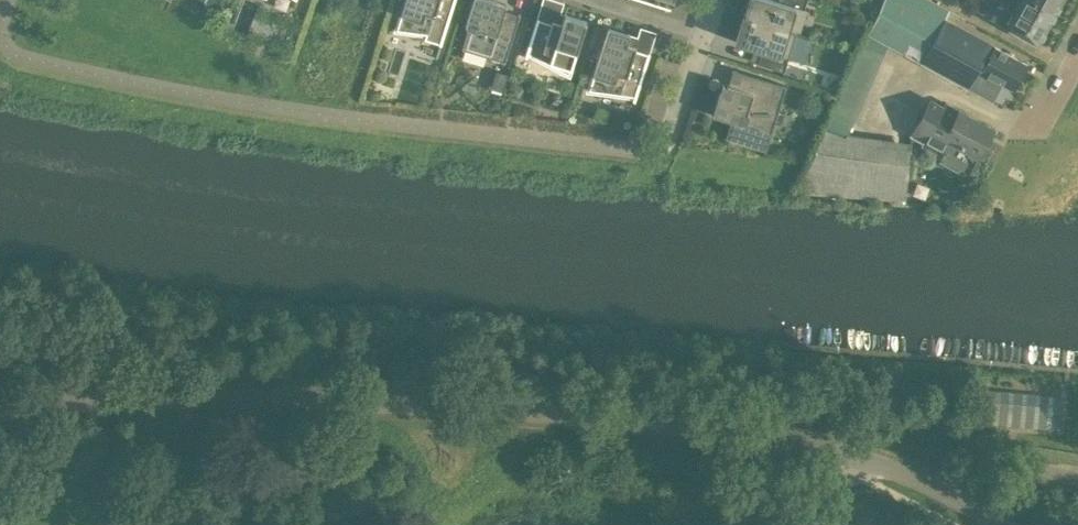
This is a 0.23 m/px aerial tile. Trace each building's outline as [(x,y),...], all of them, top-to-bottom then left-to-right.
[(400,15),(401,15),(396,29),(426,33),(424,39),(439,43),(439,44),(440,45),(455,0),(405,0),(400,15)] [(497,1),(493,0),(473,0),(465,25),(467,25),(469,25),(462,49),(504,62),(519,14),(518,13),(518,14),(495,7),(496,2),(497,3),(497,1)] [(743,17),(788,31),(789,30),(796,6),(804,9),(806,0),(748,0),(743,17)] [(950,12),(928,0),(883,0),(867,35),(889,46),(923,64),(950,12)] [(1056,13),(1033,0),(1017,0),(1015,5),(1008,1),(998,20),(1039,43),(1056,13)] [(1056,13),(1063,0),(1033,0),(1056,13)] [(971,23),(950,12),(923,64),(966,87),(975,69),(1013,89),(1026,64),(994,47),(966,33),(971,23)] [(586,20),(564,13),(560,26),(538,19),(539,18),(537,17),(524,57),(526,57),(527,53),(568,74),(586,20)] [(788,31),(743,17),(735,41),(761,50),(757,63),(784,71),(796,32),(789,30),(788,31)] [(647,52),(647,53),(625,46),(629,33),(608,27),(588,90),(620,94),(623,85),(636,89),(632,100),(634,101),(649,52),(647,52)] [(720,93),(720,92),(719,92),(712,114),(741,123),(738,131),(769,140),(786,85),(732,68),(731,70),(732,70),(724,94),(720,93)] [(502,91),(507,74),(497,71),(492,88),(502,91)] [(935,160),(966,177),(993,129),(960,111),(959,112),(945,104),(944,107),(932,100),(914,133),(926,139),(923,145),(938,153),(935,160)] [(911,142),(850,132),(826,128),(812,159),(797,193),(905,199),(911,142)] [(986,394),(985,409),(1007,410),(1006,424),(1057,428),(1060,397),(986,391),(986,394)]
